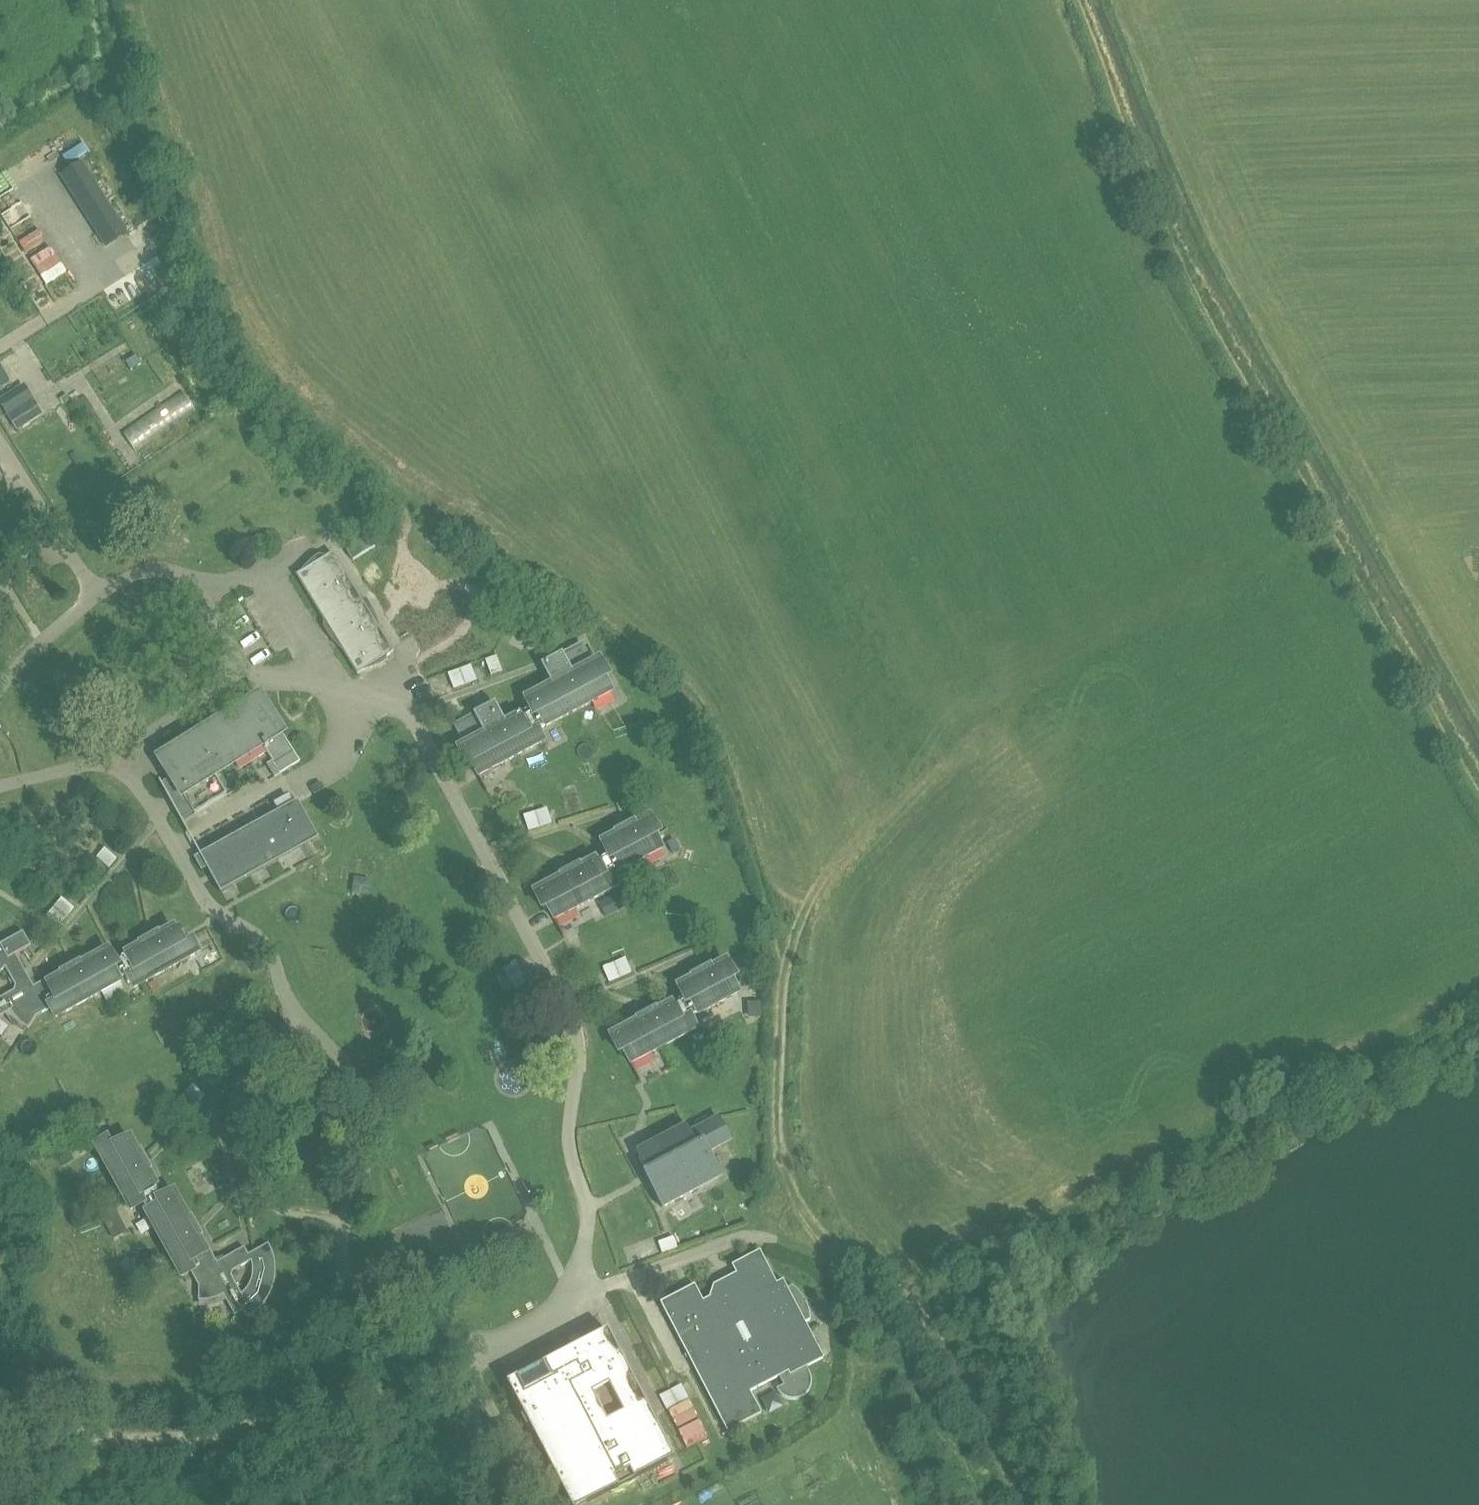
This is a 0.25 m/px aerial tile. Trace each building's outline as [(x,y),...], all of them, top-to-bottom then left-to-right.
[(82,163),(62,176),(106,246),(126,233),(82,163)] [(24,194),(3,206),(30,253),(51,241),(24,194)] [(142,367),(136,358),(126,365),(132,374),(142,367)] [(8,415),(33,399),(24,385),(0,400),(0,403),(8,415)] [(310,553),(321,546),(314,534),(303,540),(310,553)] [(369,537),(347,550),(353,560),(375,547),(369,537)] [(333,553),(297,575),(357,673),(394,651),(333,553)] [(481,661),(468,633),(450,641),(462,669),(481,661)] [(537,687),(538,690),(525,697),(531,708),(505,722),(495,702),(473,713),(475,716),(456,728),(464,743),(458,747),(468,766),(472,763),(479,776),(544,741),(538,730),(611,691),(605,679),(609,677),(599,658),(593,662),(583,645),(564,655),(562,652),(540,663),(549,680),(537,687)] [(502,671),(497,655),(485,659),(491,675),(502,671)] [(469,669),(448,676),(453,691),(475,684),(469,669)] [(181,820),(193,813),(194,814),(226,794),(214,775),(263,745),(273,761),(267,764),(274,777),(300,760),(260,696),(159,758),(171,777),(162,783),(181,820)] [(594,858),(581,865),(570,845),(549,857),(551,860),(531,870),(540,887),(534,890),(544,909),(548,907),(554,919),(620,884),(614,874),(662,848),(655,836),(659,834),(656,829),(669,822),(661,808),(655,812),(646,795),(627,806),(625,802),(603,814),(614,834),(601,841),(607,851),(607,853),(595,859),(594,858)] [(201,870),(206,867),(220,892),(279,860),(277,856),(311,837),(303,822),(308,819),(297,800),(193,857),(201,870)] [(545,813),(523,819),(527,834),(550,827),(545,813)] [(667,843),(672,853),(680,849),(674,839),(667,843)] [(116,859),(104,849),(98,856),(110,867),(116,859)] [(625,891),(613,897),(619,909),(631,903),(625,891)] [(62,898),(47,915),(59,926),(74,908),(62,898)] [(11,1010),(15,1017),(21,1023),(27,1027),(27,1028),(28,1029),(36,1016),(50,1008),(56,1017),(102,992),(100,990),(127,975),(134,988),(199,952),(191,939),(188,940),(186,937),(193,933),(186,920),(179,923),(170,906),(151,917),(149,914),(128,926),(137,942),(139,945),(125,952),(126,954),(114,961),(107,948),(101,952),(92,936),(72,946),(71,943),(49,955),(58,972),(58,971),(60,974),(48,981),(46,979),(33,986),(15,954),(30,946),(23,931),(0,944),(0,943),(0,969),(3,967),(5,966),(15,983),(14,988),(0,996),(0,1016),(11,1010)] [(731,980),(736,978),(733,973),(746,966),(739,952),(732,956),(723,939),(703,950),(702,946),(680,958),(691,978),(678,985),(683,996),(658,1009),(647,990),(625,1001),(627,1004),(608,1015),(616,1031),(610,1034),(620,1053),(624,1051),(631,1063),(696,1029),(690,1018),(738,993),(731,980)] [(626,961),(604,969),(611,985),(632,977),(626,961)] [(202,1076),(214,1087),(221,1079),(210,1068),(202,1076)] [(194,1085),(177,1101),(188,1112),(204,1095),(194,1085)] [(648,1182),(662,1208),(721,1176),(708,1152),(730,1140),(718,1118),(690,1133),(686,1125),(635,1152),(651,1181),(648,1182)] [(223,1294),(234,1315),(242,1311),(246,1318),(252,1315),(256,1311),(261,1307),(264,1303),(268,1297),(270,1293),(272,1288),(274,1281),(275,1276),(275,1270),(275,1263),(274,1258),(273,1254),(271,1248),(268,1243),(267,1244),(254,1221),(240,1229),(248,1244),(217,1262),(210,1248),(207,1250),(200,1238),(219,1227),(208,1206),(188,1216),(174,1190),(161,1197),(155,1185),(156,1184),(149,1171),(169,1161),(157,1139),(137,1150),(130,1136),(121,1141),(119,1136),(110,1141),(108,1138),(94,1145),(97,1149),(85,1156),(101,1184),(112,1177),(146,1238),(156,1232),(181,1276),(190,1271),(198,1286),(198,1300),(199,1300),(208,1300),(215,1298),(223,1294)] [(677,1248),(673,1236),(658,1241),(662,1253),(677,1248)] [(694,1284),(660,1302),(721,1418),(728,1430),(762,1413),(751,1390),(779,1375),(784,1385),(777,1388),(779,1390),(780,1392),(781,1394),(783,1395),(785,1396),(787,1397),(789,1398),(792,1399),(794,1399),(796,1399),(798,1398),(801,1397),(803,1396),(805,1395),(806,1393),(808,1392),(809,1390),(810,1388),(811,1385),(811,1383),(811,1381),(811,1379),(811,1376),(810,1374),(806,1366),(824,1358),(809,1329),(806,1322),(811,1319),(810,1315),(809,1311),(808,1308),(807,1304),(805,1300),(803,1297),(800,1294),(798,1291),(795,1288),(792,1286),(788,1288),(783,1279),(776,1282),(759,1250),(731,1265),(738,1276),(731,1280),(729,1276),(713,1284),(709,1296),(703,1300),(694,1284)] [(607,1330),(507,1382),(571,1504),(583,1504),(673,1458),(607,1330)] [(657,1353),(649,1356),(659,1380),(667,1377),(657,1353)] [(677,1415),(699,1403),(692,1389),(669,1400),(677,1415)]
